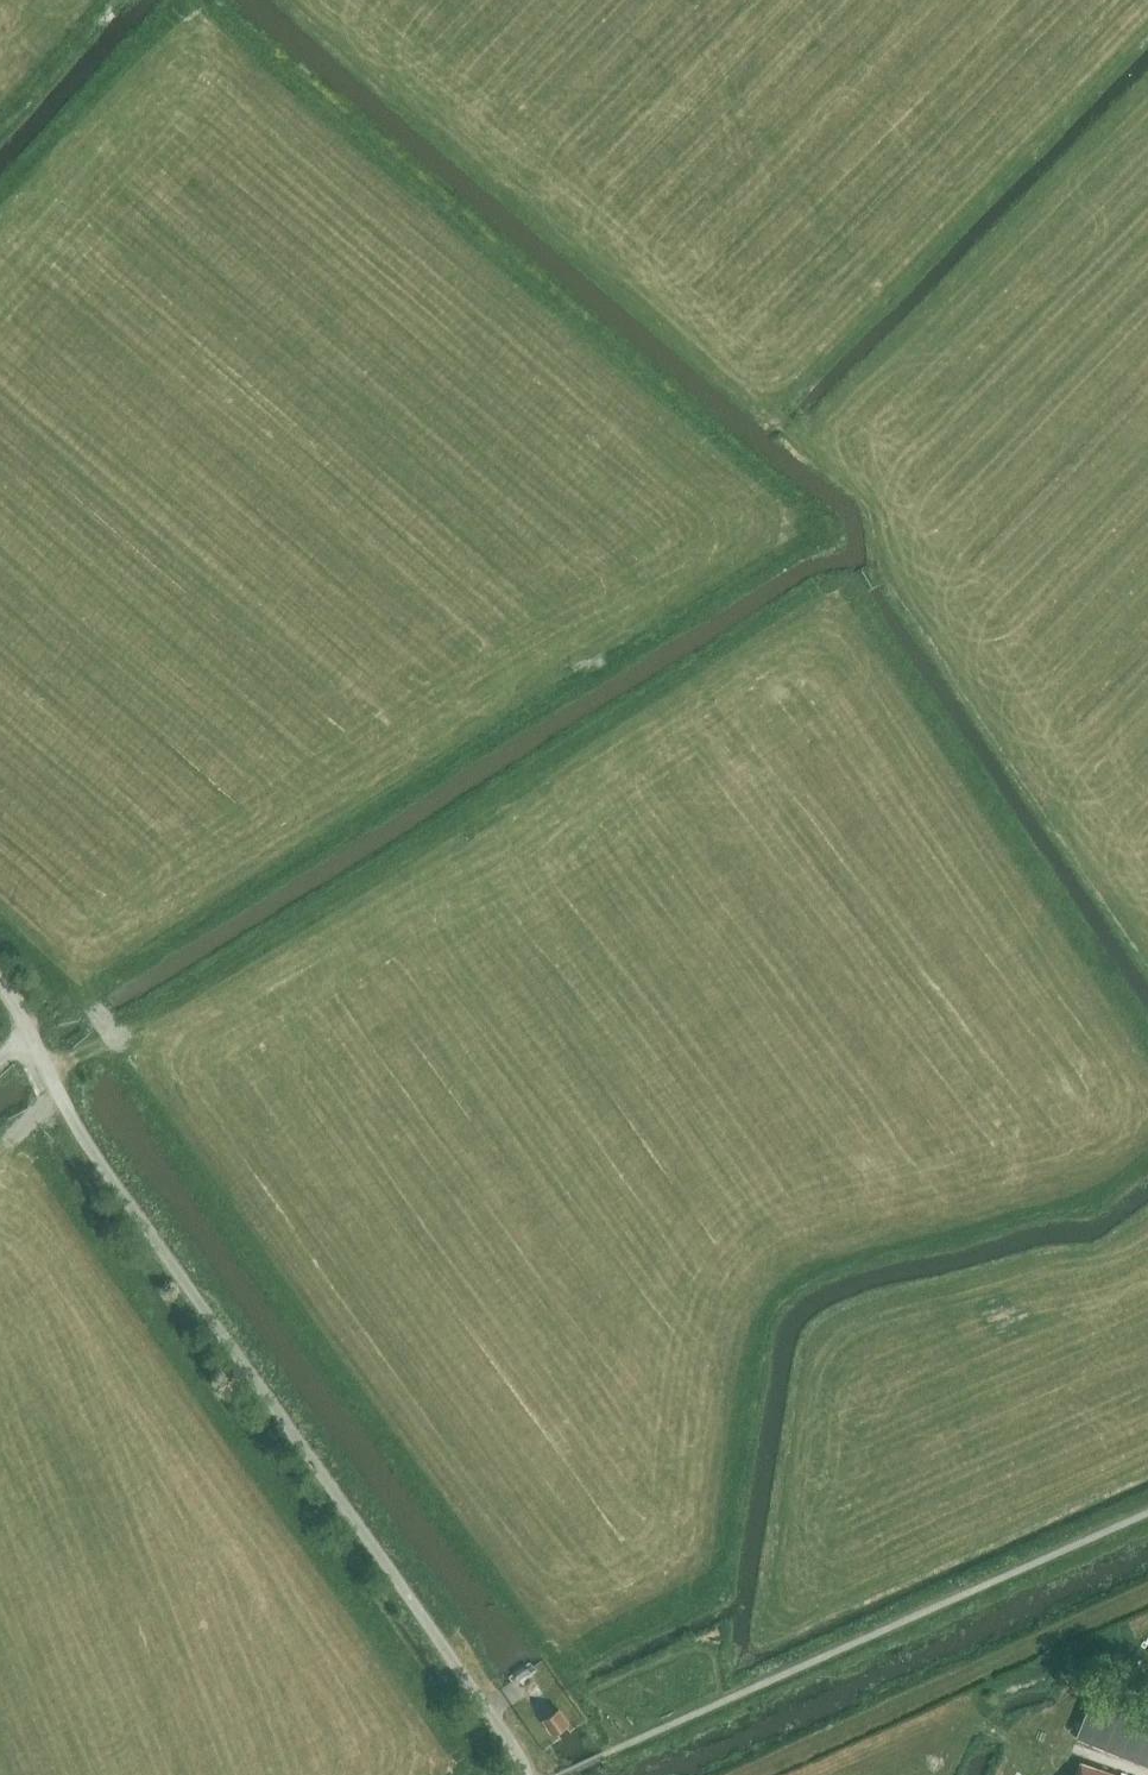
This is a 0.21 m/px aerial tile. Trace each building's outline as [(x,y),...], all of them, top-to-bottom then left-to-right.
[(1090,1738),(1147,1759),(1147,1698),(1108,1685),(1090,1738)] [(565,1725),(569,1723),(559,1708),(544,1719),(554,1733),(556,1732),(560,1728),(565,1725)] [(1082,1761),(1077,1774),(1122,1774),(1082,1761)]
